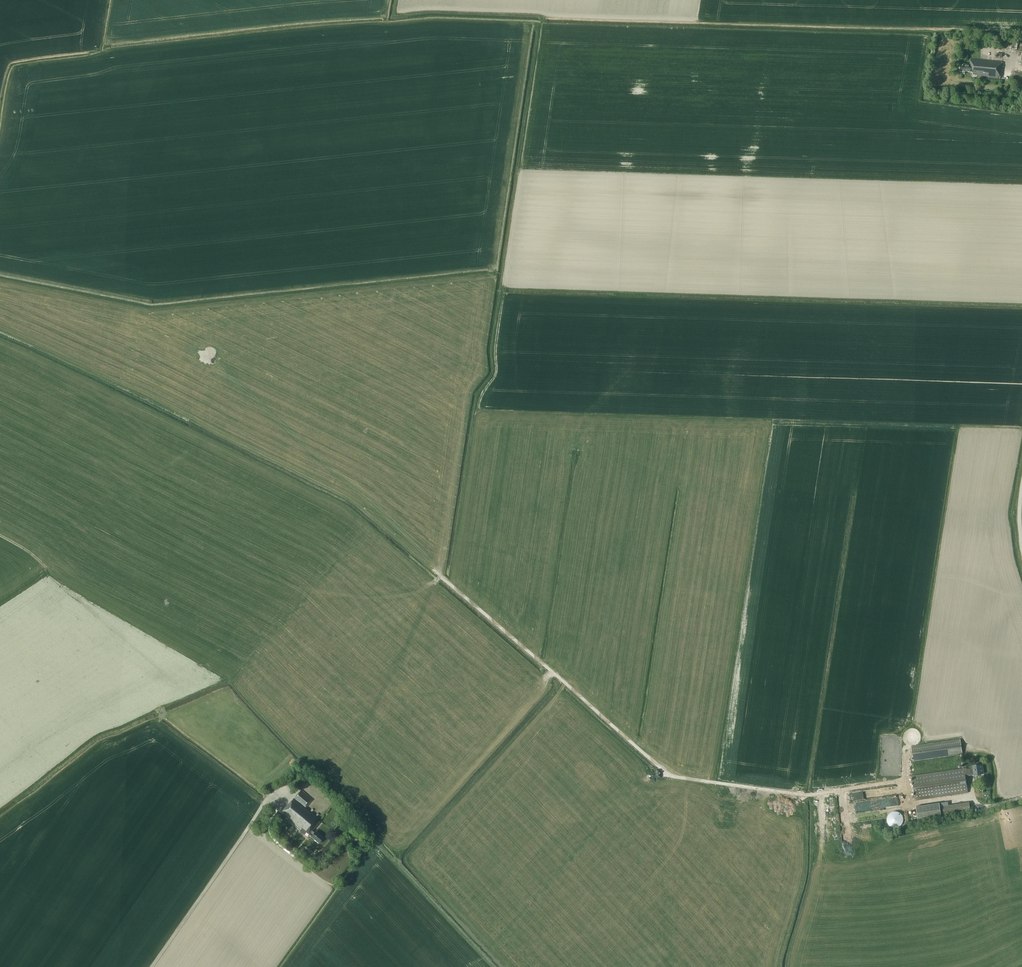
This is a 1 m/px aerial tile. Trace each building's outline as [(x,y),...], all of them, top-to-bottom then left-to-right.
[(1002,62),(970,59),(970,65),(963,64),(963,65),(960,65),(959,67),(959,69),(960,71),(962,71),(962,74),(965,74),(965,72),(973,72),(973,74),(977,75),(977,77),(1001,79),(1002,62)] [(962,754),(960,739),(911,746),(913,761),(962,754)] [(984,773),(983,764),(973,766),(973,768),(965,769),(965,768),(912,776),(915,800),(968,792),(966,776),(974,775),(974,776),(981,775),(981,773),(984,773)] [(312,800),(301,790),(281,813),(301,830),(305,833),(307,831),(313,835),(312,837),(319,843),(324,838),(316,831),(315,832),(313,830),(321,821),(317,817),(319,815),(317,813),(315,816),(311,813),(313,810),(312,809),(310,811),(306,808),(312,800)] [(971,812),(969,802),(940,807),(939,803),(916,807),(918,820),(941,817),(971,812)]
